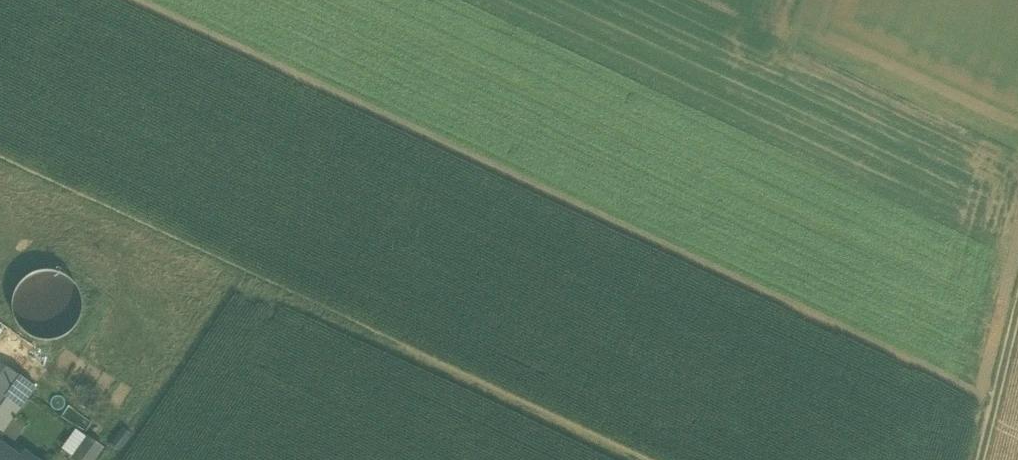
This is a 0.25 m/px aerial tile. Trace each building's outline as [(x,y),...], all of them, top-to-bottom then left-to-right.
[(53,262),(13,299),(54,343),(85,315),(73,302),(82,294),(53,262)] [(7,367),(0,376),(0,434),(2,435),(15,418),(36,389),(7,367)] [(26,426),(15,418),(2,435),(4,436),(14,444),(26,426)] [(63,450),(81,459),(98,459),(107,444),(76,427),(63,450)] [(0,447),(0,459),(19,459),(0,447)]
